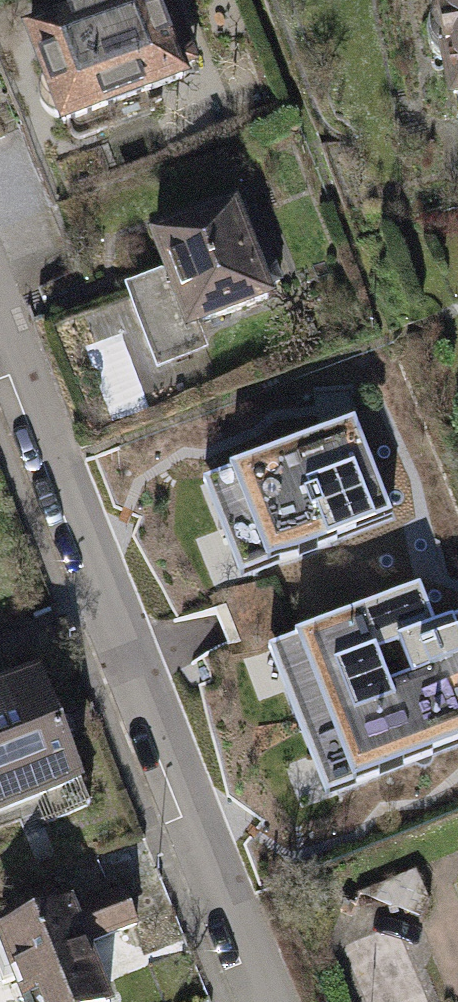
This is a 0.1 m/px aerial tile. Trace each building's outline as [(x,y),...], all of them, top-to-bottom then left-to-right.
[(141,0),(118,0),(1,46),(43,151),(179,97),(141,0)] [(449,176),(457,174),(457,0),(411,0),(449,176)] [(245,207),(115,253),(153,360),(283,314),(245,207)] [(352,421),(208,478),(244,569),(388,513),(352,421)] [(273,641),(328,788),(457,739),(457,616),(433,625),(419,586),(273,641)] [(0,690),(0,825),(89,790),(44,673),(0,690)] [(0,928),(0,930),(30,1001),(115,1001),(93,948),(143,928),(128,892),(79,912),(73,898),(0,928)]
